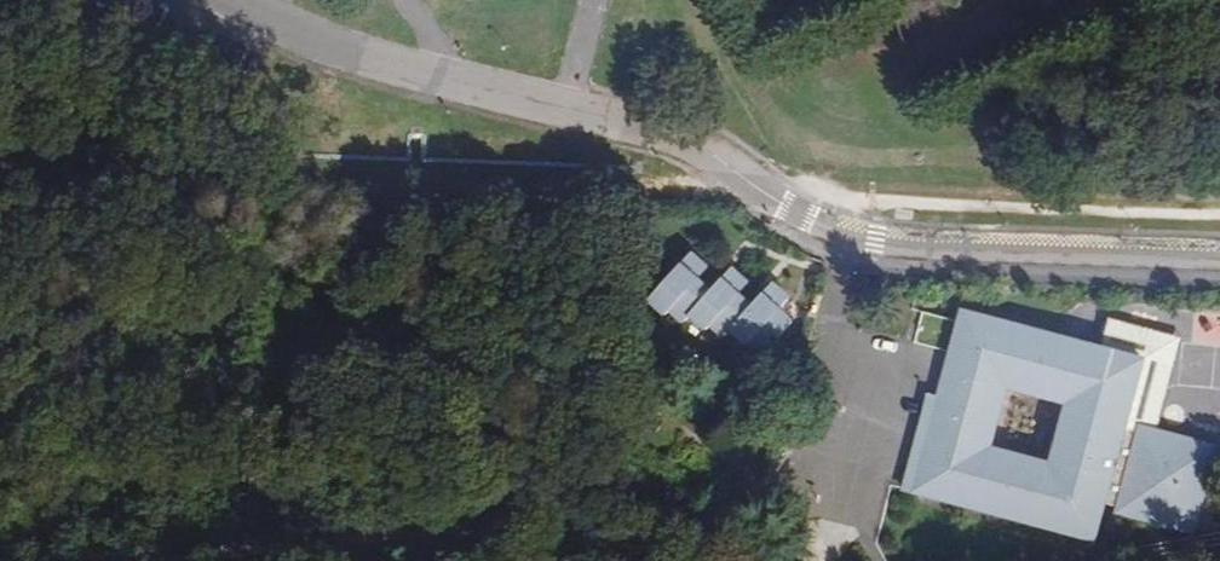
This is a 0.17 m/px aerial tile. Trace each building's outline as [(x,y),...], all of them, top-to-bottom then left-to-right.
[(684,323),(690,316),(707,330),(711,326),(725,338),(731,331),(747,345),(752,341),(765,354),(792,323),(779,310),(789,299),(772,284),(752,306),(738,295),(748,284),(730,268),(710,292),(697,280),(707,269),(690,253),(648,300),(666,315),(670,311),(684,323)] [(922,312),(914,343),(950,353),(938,397),(929,395),(904,490),(1094,541),(1104,504),(1118,508),(1117,513),(1192,533),(1215,447),(1157,432),(1140,427),(1138,432),(1125,428),(1143,360),(1100,349),(962,312),(959,322),(922,312)] [(1108,318),(1100,349),(1143,360),(1125,428),(1138,432),(1140,427),(1157,432),(1181,338),(1108,318)]
